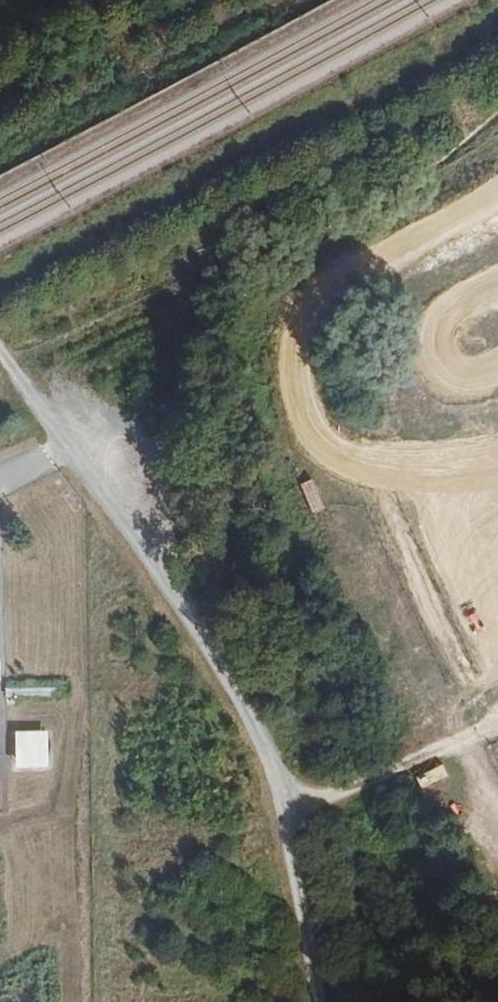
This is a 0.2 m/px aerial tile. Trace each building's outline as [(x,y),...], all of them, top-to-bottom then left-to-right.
[(49,773),(49,737),(17,737),(17,772),(49,773)] [(443,766),(414,777),(419,790),(448,779),(443,766)]
